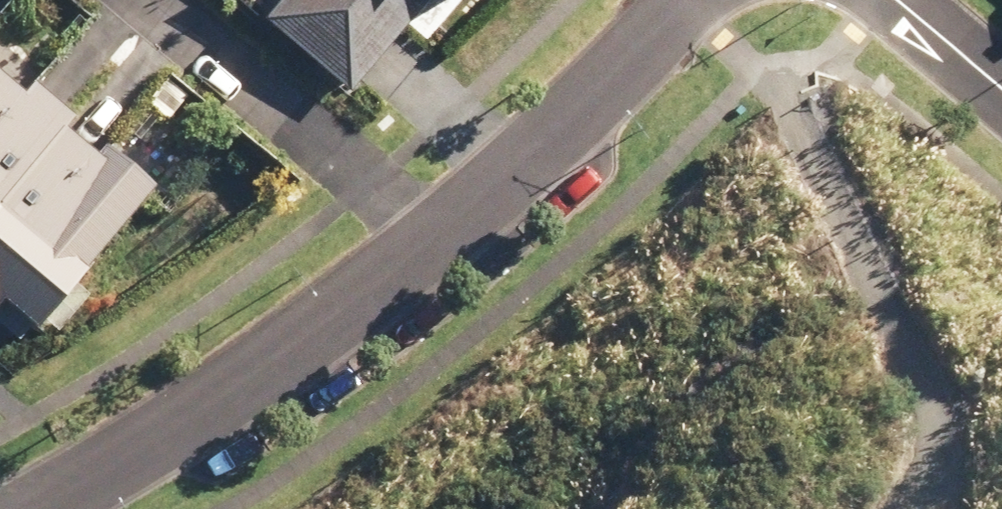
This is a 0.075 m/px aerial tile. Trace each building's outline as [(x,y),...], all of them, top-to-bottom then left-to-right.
[(247,20),(337,105),(409,28),(387,7),(394,0),(266,0),(247,20)] [(443,16),(458,0),(426,0),(443,16)] [(199,176),(154,134),(118,174),(93,152),(81,165),(56,142),(61,136),(15,93),(0,110),(0,341),(6,347),(146,194),(166,212),(199,176)]
